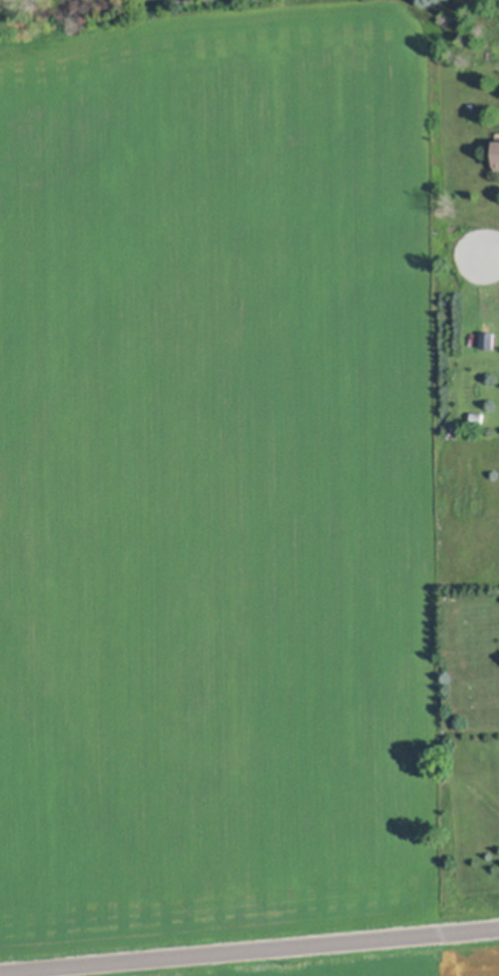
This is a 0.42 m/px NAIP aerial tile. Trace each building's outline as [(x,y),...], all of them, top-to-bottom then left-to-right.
[(495,350),(495,334),(482,334),(482,350),(495,350)]
